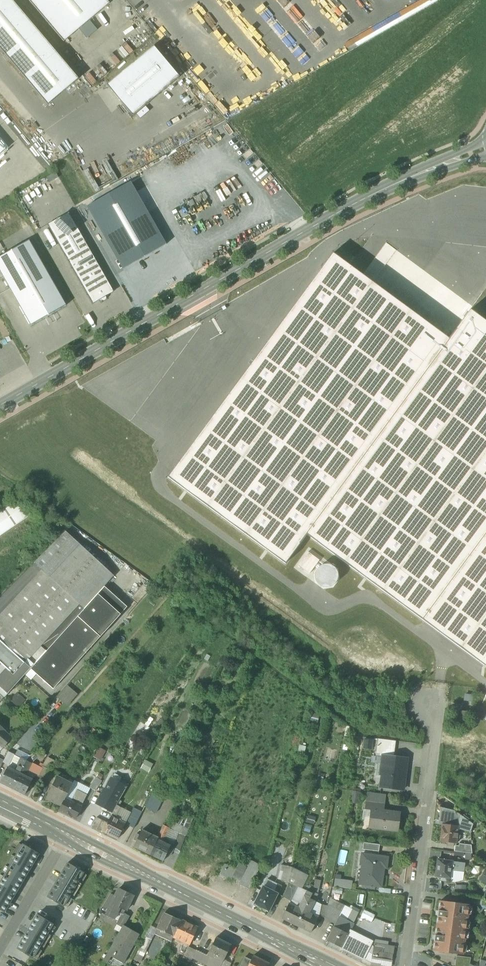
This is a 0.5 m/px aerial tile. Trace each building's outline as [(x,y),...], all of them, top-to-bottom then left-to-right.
[(78,80),(11,0),(0,0),(0,48),(48,105),(78,80)] [(64,42),(110,3),(107,0),(28,0),(64,42)] [(180,78),(153,46),(106,85),(133,117),(180,78)] [(125,270),(167,246),(130,182),(88,206),(125,270)] [(114,292),(69,213),(48,225),(93,304),(99,301),(108,296),(114,292)] [(0,257),(0,271),(31,326),(66,306),(29,241),(0,257)] [(471,311),(450,340),(332,253),(167,478),(286,565),(307,535),(485,666),(485,322),(471,311)] [(14,435),(10,424),(0,429),(0,441),(14,435)] [(0,512),(0,535),(31,514),(20,498),(0,512)] [(65,531),(34,562),(42,569),(50,577),(79,604),(85,608),(105,586),(114,575),(65,531)] [(298,566),(309,574),(319,561),(308,553),(298,566)] [(331,586),(335,584),(337,580),(338,576),(337,571),(334,568),(330,566),(326,565),(322,566),(318,569),(316,572),(315,577),(316,581),(319,584),(323,587),(327,587),(331,586)] [(0,614),(0,625),(3,627),(50,577),(42,569),(0,614)] [(0,631),(0,640),(25,663),(41,645),(79,604),(50,577),(3,627),(0,631)] [(31,669),(53,689),(100,636),(100,635),(119,614),(120,614),(127,606),(105,586),(85,608),(47,651),(31,669)] [(0,640),(0,663),(2,665),(9,671),(14,676),(25,663),(0,640)] [(47,651),(41,645),(25,663),(31,669),(47,651)] [(0,681),(0,685),(8,693),(31,669),(25,663),(14,676),(9,671),(0,681)] [(0,667),(0,681),(9,671),(2,665),(0,667)] [(57,696),(67,705),(77,694),(67,685),(57,696)] [(466,712),(459,711),(457,726),(464,727),(466,712)] [(0,728),(0,749),(1,750),(11,739),(3,732),(4,731),(0,728)] [(396,741),(378,739),(376,755),(382,756),(385,756),(394,757),(396,741)] [(4,761),(3,762),(9,764),(14,754),(9,751),(4,761)] [(394,757),(385,756),(382,756),(379,775),(382,775),(381,788),(403,790),(407,758),(394,757)] [(27,760),(21,757),(13,772),(19,774),(27,760)] [(145,760),(141,768),(149,771),(152,764),(145,760)] [(32,763),(24,777),(31,780),(39,766),(32,763)] [(6,768),(0,780),(0,783),(12,788),(19,774),(13,772),(6,768)] [(24,777),(19,774),(12,788),(24,795),(31,780),(24,777)] [(71,785),(56,777),(45,799),(60,807),(64,799),(71,785)] [(102,781),(96,777),(90,788),(95,792),(102,781)] [(186,777),(179,789),(185,792),(192,780),(186,777)] [(118,784),(110,780),(104,791),(103,790),(95,805),(112,813),(113,811),(115,806),(126,788),(118,784)] [(87,795),(77,790),(70,802),(80,807),(87,795)] [(164,796),(154,790),(145,807),(156,813),(164,796)] [(70,802),(64,799),(60,807),(58,812),(74,820),(80,807),(70,802)] [(383,803),(366,801),(365,809),(370,810),(373,810),(373,809),(382,810),(383,803)] [(455,811),(441,807),(438,824),(442,825),(458,827),(458,829),(459,829),(461,816),(455,811)] [(382,810),(373,809),(373,810),(370,810),(368,826),(396,830),(399,813),(382,810)] [(106,824),(102,832),(116,839),(124,824),(115,819),(118,813),(113,811),(112,813),(106,824)] [(134,814),(129,825),(134,827),(140,817),(134,814)] [(175,822),(190,827),(191,821),(177,816),(175,822)] [(473,824),(461,816),(459,829),(470,833),(473,824)] [(106,824),(97,817),(92,827),(102,832),(106,824)] [(169,827),(164,825),(156,839),(155,840),(156,841),(161,843),(169,827)] [(458,827),(442,825),(440,842),(456,844),(457,838),(459,838),(460,833),(457,832),(458,829),(458,827)] [(156,839),(140,831),(138,835),(135,834),(132,840),(135,841),(133,846),(149,854),(156,841),(155,840),(156,839)] [(186,835),(178,832),(175,841),(183,844),(186,835)] [(161,843),(156,841),(149,854),(162,861),(169,847),(161,843)] [(380,845),(363,843),(363,850),(379,852),(380,845)] [(39,854),(23,844),(9,869),(24,878),(39,854)] [(471,845),(459,844),(459,846),(455,846),(454,851),(472,854),(471,845)] [(388,857),(362,854),(361,864),(365,865),(363,875),(361,875),(360,884),(381,887),(384,868),(386,868),(388,857)] [(452,861),(437,860),(435,876),(441,877),(441,880),(446,880),(446,877),(450,878),(451,870),(454,870),(455,863),(452,862),(452,861)] [(260,866),(250,861),(247,868),(238,864),(236,870),(225,865),(220,875),(231,880),(232,878),(240,882),(239,884),(249,889),(260,866)] [(84,871),(68,862),(48,897),(64,905),(84,871)] [(307,874),(292,867),(288,880),(287,885),(283,896),(290,900),(297,886),(301,888),(307,874)] [(0,883),(0,908),(5,911),(24,878),(9,869),(0,883)] [(442,891),(442,881),(428,880),(427,890),(442,891)] [(278,894),(263,887),(255,905),(269,912),(278,894)] [(132,895),(118,889),(105,915),(112,918),(117,907),(124,911),(132,895)] [(318,894),(313,891),(312,893),(310,898),(315,901),(318,894)] [(298,907),(289,903),(287,908),(285,907),(283,910),(285,911),(282,918),(296,925),(310,898),(304,896),(298,907)] [(310,898),(296,925),(311,932),(318,917),(309,913),(315,901),(310,898)] [(469,905),(440,901),(439,911),(438,911),(437,916),(438,917),(437,926),(466,930),(469,905)] [(327,907),(321,904),(319,915),(325,918),(325,917),(327,907)] [(341,912),(328,905),(327,907),(325,917),(335,924),(339,918),(341,912)] [(38,914),(17,948),(33,957),(53,924),(38,914)] [(163,914),(156,930),(153,935),(170,942),(172,937),(179,921),(163,914)] [(356,918),(348,914),(345,921),(352,925),(356,918)] [(335,924),(327,941),(341,948),(347,934),(340,931),(345,921),(339,918),(335,924)] [(196,929),(179,921),(172,937),(189,945),(196,929)] [(352,925),(345,921),(340,931),(347,934),(350,929),(352,925)] [(122,926),(106,955),(122,964),(138,934),(122,926)] [(466,930),(437,926),(436,935),(435,935),(434,941),(435,941),(433,951),(462,955),(466,930)] [(372,940),(350,929),(347,934),(341,948),(363,959),(372,940)] [(145,937),(138,951),(145,954),(151,940),(145,937)] [(206,957),(205,958),(211,961),(212,959),(221,963),(222,961),(223,961),(230,946),(214,938),(206,957)] [(394,947),(374,944),(372,957),(392,960),(394,947)] [(196,951),(188,947),(184,958),(192,962),(193,958),(196,951)] [(212,959),(211,961),(205,958),(206,957),(196,951),(193,958),(209,965),(220,965),(221,963),(212,959)] [(456,956),(455,965),(469,965),(469,964),(470,964),(471,958),(456,956)] [(252,957),(249,962),(247,965),(267,965),(268,965),(252,957)] [(245,958),(240,965),(247,965),(249,962),(245,958)]
